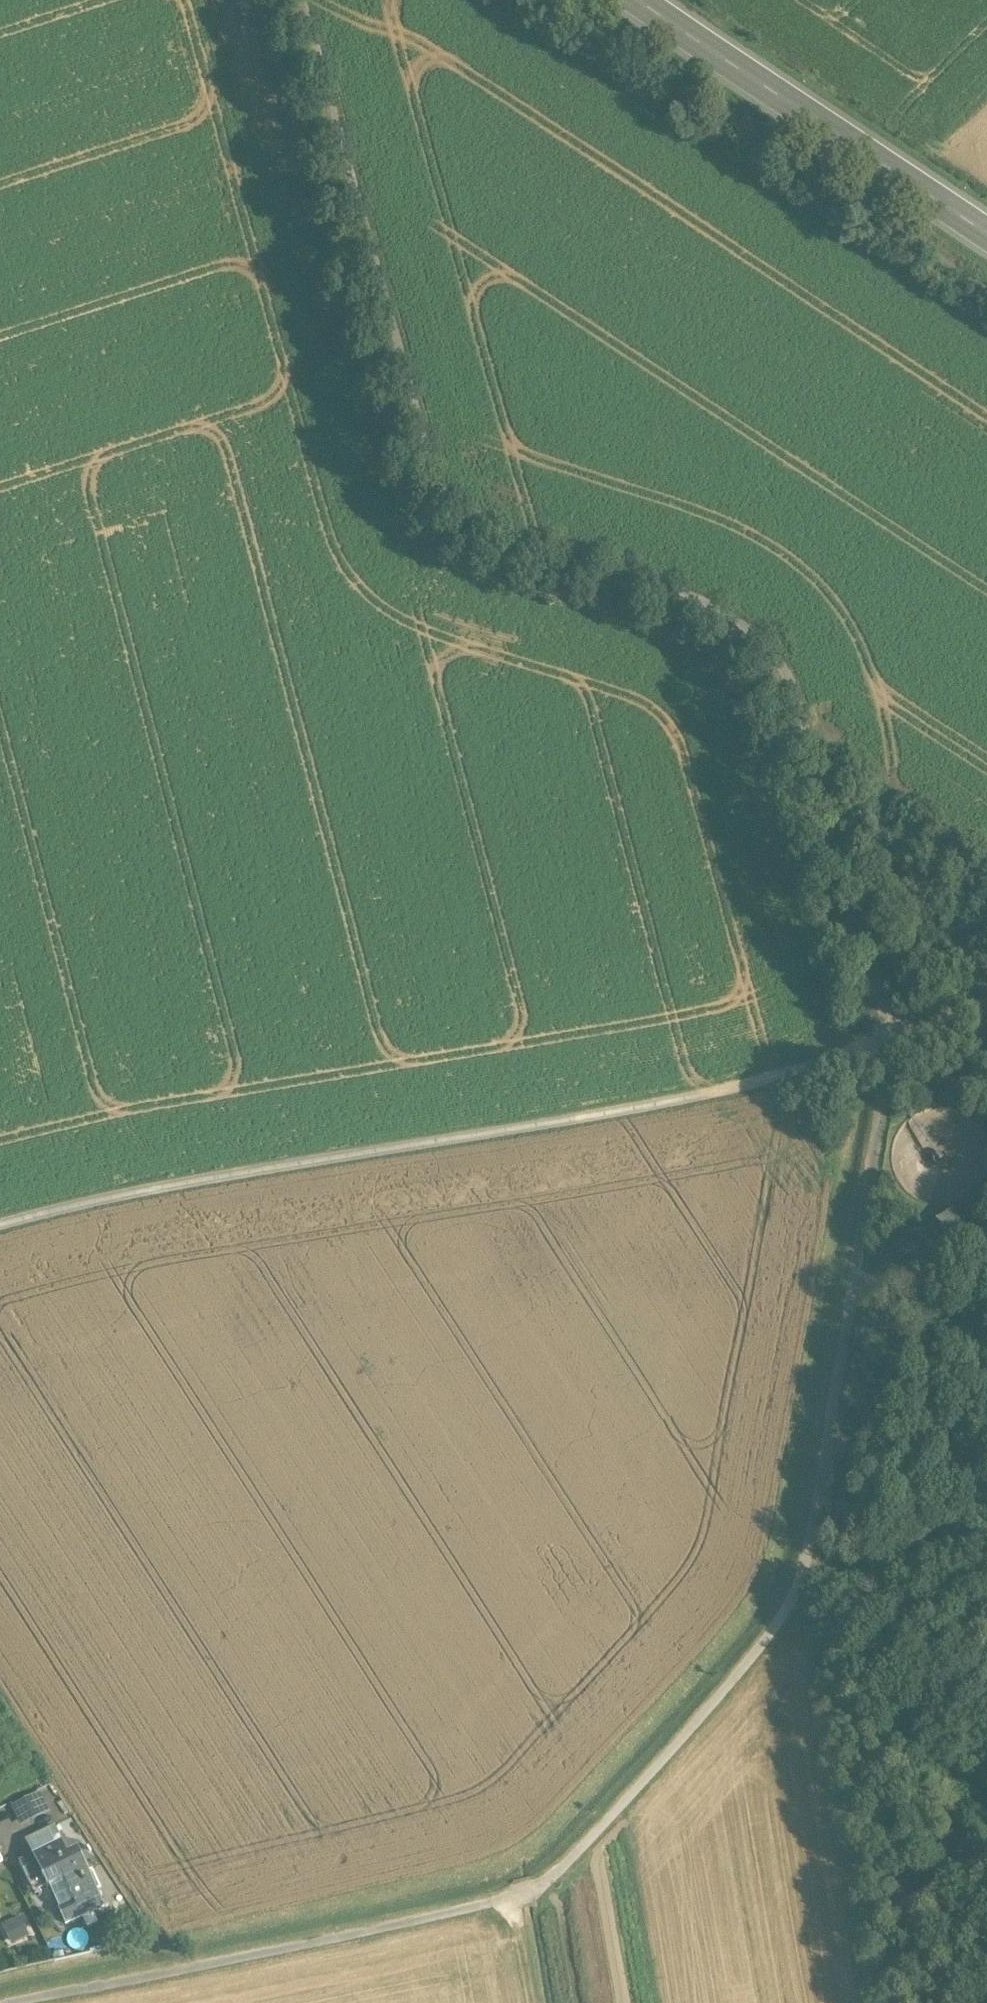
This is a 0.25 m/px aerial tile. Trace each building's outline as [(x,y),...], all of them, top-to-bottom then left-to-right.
[(937,1224),(947,1242),(952,1239),(966,1232),(953,1209),(935,1219),(937,1224)] [(973,1228),(966,1232),(952,1239),(958,1249),(979,1238),(973,1228)] [(40,1789),(11,1803),(21,1824),(50,1810),(40,1789)] [(64,1845),(37,1858),(36,1856),(34,1857),(44,1879),(49,1889),(50,1889),(67,1925),(106,1907),(80,1851),(70,1856),(64,1845)] [(44,1879),(34,1857),(21,1863),(31,1885),(44,1879)]
